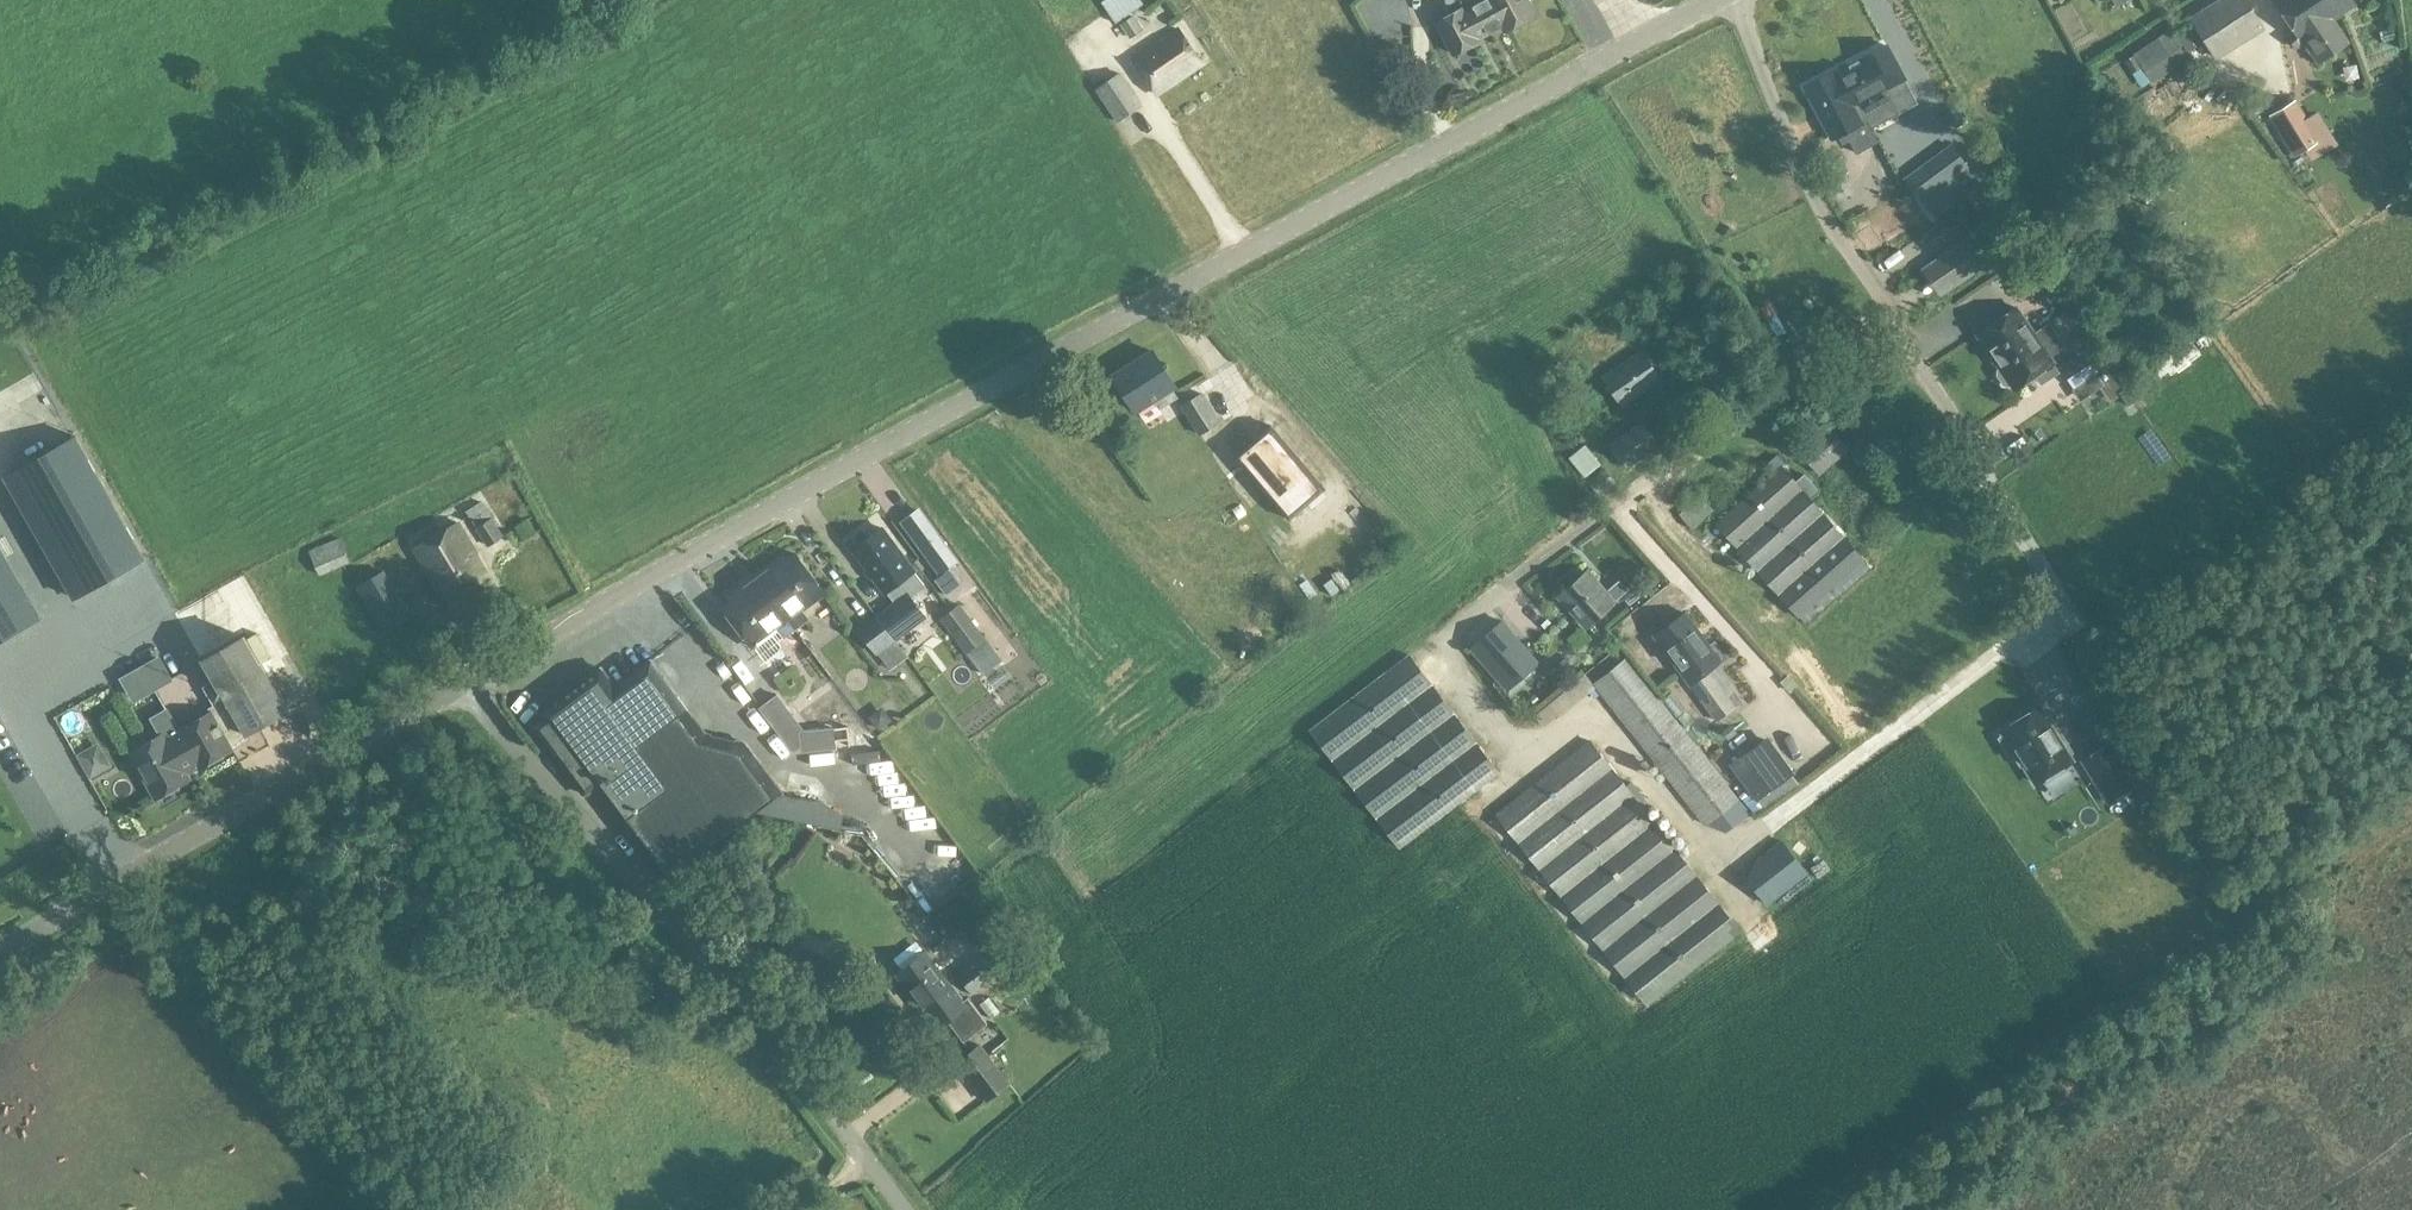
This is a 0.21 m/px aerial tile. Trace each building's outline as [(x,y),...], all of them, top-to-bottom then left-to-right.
[(1116,22),(1143,4),(1140,0),(1104,0),(1102,2),(1116,22)] [(1483,1),(1496,26),(1501,24),(1505,31),(1532,17),(1523,0),(1485,0),(1483,1)] [(1774,0),(1756,0),(1754,10),(1772,13),(1774,0)] [(2265,30),(2245,0),(2219,0),(2189,19),(2215,61),(2265,30)] [(2290,25),(2311,11),(2318,21),(2336,9),(2340,15),(2354,6),(2350,0),(2276,0),(2274,1),(2290,25)] [(1496,26),(1483,1),(1455,16),(1455,14),(1437,24),(1453,55),(1472,45),(1470,41),(1496,26)] [(2328,23),(2340,15),(2336,9),(2318,21),(2311,11),(2290,25),(2295,33),(2289,37),(2294,45),(2302,40),(2317,63),(2343,44),(2328,23)] [(1418,12),(1403,14),(1407,38),(1421,36),(1418,12)] [(2365,13),(2347,22),(2352,33),(2370,24),(2365,13)] [(1144,27),(1134,14),(1121,23),(1130,36),(1144,27)] [(2183,24),(2133,55),(2151,83),(2187,60),(2179,47),(2182,45),(2187,52),(2197,46),(2183,24)] [(1179,30),(1134,60),(1158,95),(1202,64),(1179,30)] [(1804,88),(1832,139),(1845,132),(1856,153),(1877,142),(1857,106),(1886,90),(1870,61),(1838,79),(1834,72),(1804,88)] [(1143,106),(1121,73),(1095,90),(1117,123),(1143,106)] [(2318,142),(2296,104),(2273,118),(2295,155),(2318,142)] [(1920,201),(1967,168),(1951,147),(1905,180),(1920,201)] [(1941,294),(1984,264),(1967,240),(1924,270),(1941,294)] [(2016,284),(2027,277),(2017,263),(2006,270),(2016,284)] [(2054,362),(2034,333),(2016,307),(1977,334),(2000,368),(1997,370),(1996,375),(2003,384),(2008,385),(2011,384),(2014,389),(2054,362)] [(1637,336),(1596,360),(1604,375),(1645,351),(1637,336)] [(2097,368),(2085,350),(2062,366),(2074,384),(2097,368)] [(1172,388),(1176,386),(1154,351),(1115,376),(1137,411),(1153,401),(1159,409),(1178,397),(1172,388)] [(1621,407),(1661,380),(1646,358),(1606,385),(1621,407)] [(1220,422),(1202,392),(1180,406),(1199,435),(1220,422)] [(1677,424),(1688,415),(1676,401),(1665,410),(1677,424)] [(1659,446),(1643,422),(1611,444),(1628,467),(1659,446)] [(1326,489),(1271,425),(1235,456),(1289,520),(1326,489)] [(1828,426),(1803,447),(1823,470),(1848,449),(1828,426)] [(1579,430),(1564,441),(1578,460),(1593,450),(1579,430)] [(151,691),(178,675),(204,660),(203,658),(245,636),(224,598),(180,621),(77,435),(6,475),(75,598),(84,593),(95,612),(86,617),(109,659),(127,649),(151,691)] [(1593,478),(1604,467),(1595,456),(1583,467),(1593,478)] [(1843,537),(1807,496),(1816,489),(1804,475),(1795,483),(1781,467),(1717,523),(1779,594),(1843,537)] [(1615,481),(1606,470),(1589,484),(1598,495),(1615,481)] [(1692,529),(1713,510),(1701,496),(1680,515),(1692,529)] [(504,535),(481,501),(465,512),(487,546),(504,535)] [(958,561),(919,508),(901,522),(940,574),(958,561)] [(443,597),(486,572),(459,527),(416,551),(443,597)] [(861,532),(844,544),(852,554),(855,552),(885,594),(916,573),(884,528),(867,540),(861,532)] [(320,576),(350,563),(340,539),(309,552),(320,576)] [(39,617),(0,547),(0,639),(39,617)] [(756,576),(795,629),(807,619),(801,611),(825,594),(795,554),(785,561),(782,557),(756,576)] [(384,632),(409,617),(382,572),(357,587),(384,632)] [(1584,629),(1614,603),(1587,572),(1557,599),(1584,629)] [(782,638),(795,629),(756,576),(729,596),(732,601),(723,608),(752,647),(776,629),(782,638)] [(908,657),(895,640),(925,618),(908,595),(859,631),(876,654),(878,653),(890,670),(908,657)] [(1002,660),(986,639),(959,604),(940,619),(983,675),(1002,660)] [(1681,671),(1690,683),(1730,737),(1765,710),(1754,695),(1738,707),(1709,669),(1707,670),(1698,658),(1711,649),(1685,613),(1655,636),(1681,671)] [(588,631),(595,642),(615,629),(608,618),(588,631)] [(1540,662),(1502,619),(1469,648),(1507,691),(1540,662)] [(203,658),(204,660),(216,682),(239,726),(243,733),(282,713),(285,711),(245,636),(242,637),(203,658)] [(656,639),(643,649),(660,670),(673,660),(656,639)] [(611,654),(620,666),(635,656),(626,643),(611,654)] [(1403,656),(1310,730),(1403,846),(1496,771),(1403,656)] [(1628,658),(1594,685),(1711,832),(1717,825),(1722,832),(1749,810),(1628,658)] [(545,720),(535,727),(587,795),(596,788),(665,880),(784,791),(746,742),(707,734),(652,661),(617,687),(602,668),(541,715),(545,720)] [(1562,688),(1580,676),(1574,667),(1556,679),(1562,688)] [(825,677),(808,687),(815,698),(832,688),(825,677)] [(243,733),(216,682),(204,689),(216,712),(214,714),(213,712),(178,731),(197,765),(198,768),(242,744),(237,737),(243,733)] [(519,711),(527,721),(545,708),(538,698),(519,711)] [(2020,719),(2000,731),(2003,735),(1998,738),(2010,755),(2014,753),(2017,757),(2018,756),(2035,782),(2053,771),(2058,774),(2068,767),(2068,762),(2071,760),(2069,756),(2072,752),(2065,741),(2060,741),(2050,726),(2053,722),(2046,711),(2041,711),(2038,707),(2035,709),(2030,707),(2020,713),(2020,719)] [(802,753),(837,749),(834,728),(800,732),(802,753)] [(184,772),(197,765),(178,731),(166,738),(163,733),(130,751),(155,797),(188,779),(184,772)] [(873,759),(874,734),(846,734),(846,758),(873,759)] [(1648,1005),(1741,930),(1588,738),(1495,813),(1648,1005)] [(2138,782),(2113,742),(2082,761),(2108,801),(2138,782)] [(1755,745),(1727,765),(1754,802),(1782,781),(1755,745)] [(780,818),(840,829),(844,808),(785,796),(780,818)] [(1758,859),(1745,879),(1766,904),(1806,872),(1781,841),(1758,859)] [(959,971),(984,946),(975,938),(950,962),(959,971)] [(962,1000),(950,983),(926,950),(896,973),(911,994),(910,995),(935,1028),(950,1016),(955,1022),(951,1025),(962,1040),(986,1022),(967,996),(962,1000)] [(972,995),(1003,972),(988,953),(958,976),(972,995)] [(985,1099),(1007,1082),(979,1044),(956,1061),(985,1099)]
